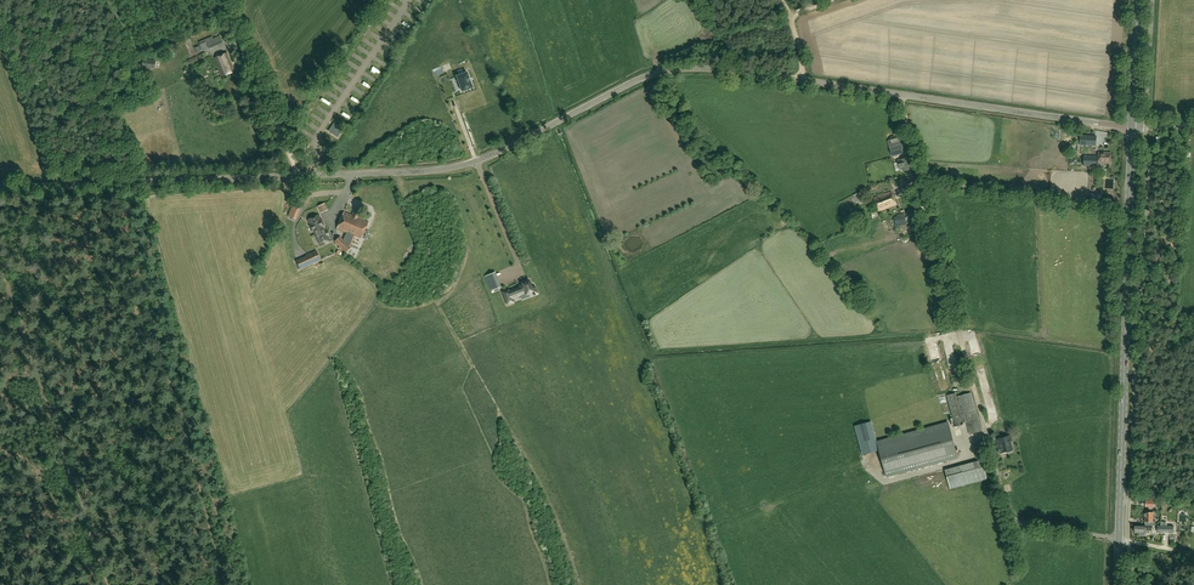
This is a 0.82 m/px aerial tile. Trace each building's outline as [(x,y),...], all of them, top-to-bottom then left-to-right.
[(222,42),(220,36),(213,39),(212,36),(199,42),(200,45),(202,50),(222,42)] [(222,77),(235,72),(227,52),(214,57),(222,77)] [(155,69),(156,60),(143,59),(142,67),(155,69)] [(457,76),(457,77),(462,91),(463,91),(472,88),(473,87),(472,87),(470,81),(471,81),(469,78),(467,73),(467,72),(466,72),(466,73),(457,76)] [(184,87),(176,89),(178,95),(186,93),(184,87)] [(179,101),(180,108),(188,107),(187,99),(179,101)] [(189,111),(180,113),(182,120),(191,117),(189,111)] [(185,125),(187,131),(195,128),(193,122),(185,125)] [(334,123),(331,129),(332,130),(331,132),(338,137),(343,129),(334,123)] [(893,147),(901,144),(899,136),(898,135),(890,138),(890,139),(892,143),(893,147)] [(1096,146),(1097,135),(1080,135),(1080,146),(1096,146)] [(901,144),(893,147),(890,148),(892,156),(903,153),(901,144)] [(1098,155),(1098,147),(1083,147),(1083,155),(1098,155)] [(1110,163),(1111,152),(1099,152),(1098,162),(1110,163)] [(1084,156),(1084,165),(1096,166),(1097,157),(1084,156)] [(912,169),(909,157),(898,160),(900,170),(903,169),(904,171),(912,169)] [(904,188),(914,185),(912,178),(902,181),(904,188)] [(878,211),(896,204),(891,191),(873,198),(878,211)] [(340,236),(335,241),(339,246),(343,250),(346,252),(351,247),(351,246),(355,236),(362,239),(369,222),(359,217),(360,214),(353,211),(352,215),(344,212),(337,228),(346,232),(344,239),(340,236)] [(896,226),(907,223),(905,214),(894,217),(896,226)] [(318,217),(308,221),(311,227),(312,227),(319,244),(324,241),(325,243),(330,241),(329,239),(327,235),(328,234),(327,231),(325,231),(321,223),(322,222),(319,216),(318,217)] [(300,259),(296,260),(301,269),(304,268),(311,265),(317,262),(321,260),(320,259),(316,251),(300,259)] [(489,283),(492,290),(499,287),(496,280),(489,283)] [(532,288),(529,280),(522,283),(523,284),(520,286),(520,287),(509,291),(508,290),(503,292),(508,304),(513,302),(512,298),(520,295),(526,293),(527,295),(529,294),(530,297),(534,295),(535,295),(535,294),(538,293),(535,287),(532,288)] [(981,431),(971,392),(956,396),(956,393),(947,395),(955,425),(967,422),(970,434),(981,431)] [(948,422),(877,443),(887,478),(958,457),(948,422)] [(1013,452),(1012,450),(1013,450),(1011,441),(1012,440),(1011,435),(997,439),(999,448),(998,448),(999,453),(1007,451),(1007,453),(1013,452)] [(951,488),(987,478),(981,459),(946,470),(951,488)] [(1145,525),(1152,525),(1155,525),(1155,521),(1153,521),(1153,512),(1148,512),(1145,512),(1144,521),(1145,521),(1145,525)] [(1167,525),(1167,521),(1162,521),(1161,525),(1157,525),(1157,531),(1173,532),(1173,526),(1167,525)] [(1152,525),(1145,525),(1135,525),(1135,533),(1139,533),(1139,534),(1144,535),(1144,533),(1145,533),(1145,530),(1152,530),(1152,525)]
